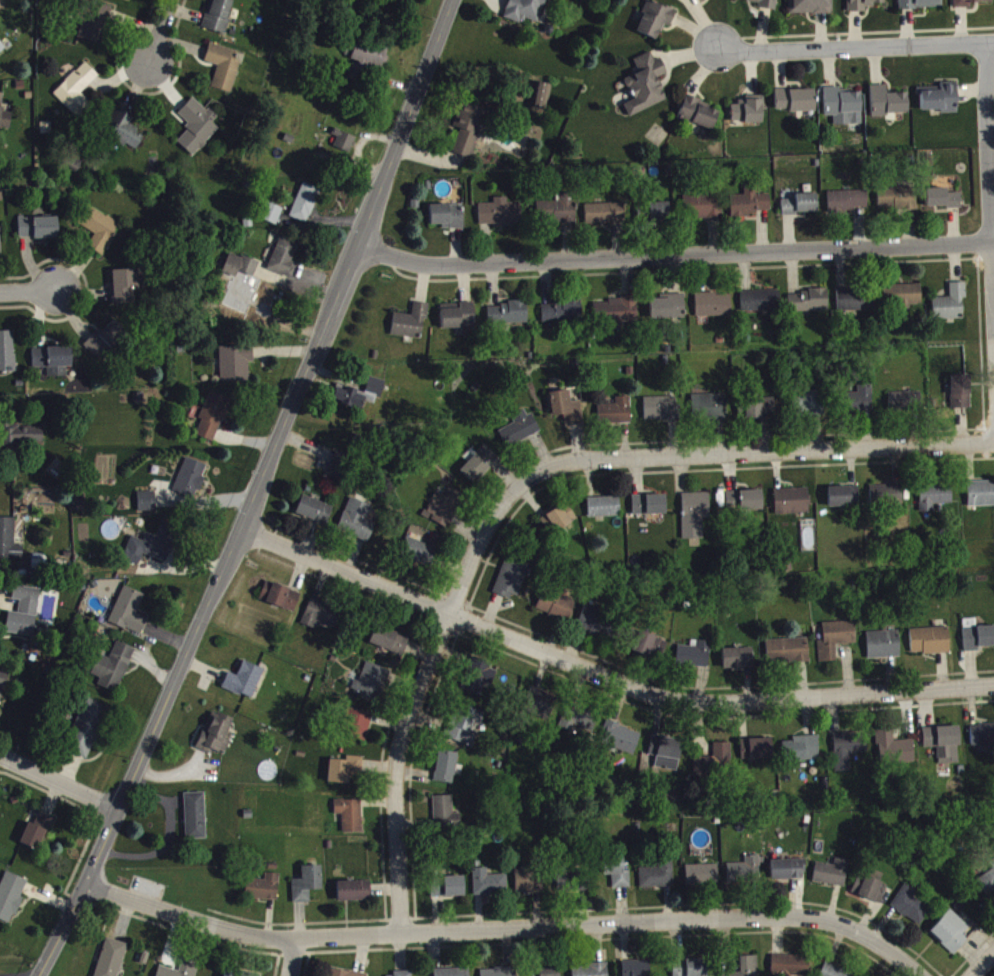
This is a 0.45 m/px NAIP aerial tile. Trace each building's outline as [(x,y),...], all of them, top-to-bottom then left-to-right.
[(216,0),(213,0),(202,33),(225,40),(236,6),(216,0)] [(504,23),(522,30),(525,24),(538,29),(548,0),(517,0),(516,2),(512,0),(504,23)] [(778,0),(739,0),(739,5),(759,8),(759,14),(776,15),(778,0)] [(790,20),(832,20),(831,0),(789,0),(790,20)] [(867,17),(867,11),(884,10),(884,0),(848,0),(848,18),(867,17)] [(955,14),(972,13),(972,8),(993,7),(993,0),(954,0),(955,14)] [(677,17),(650,5),(636,36),(658,46),(665,30),(670,32),(677,17)] [(80,44),(101,50),(113,12),(91,6),(80,44)] [(382,77),(389,53),(353,41),(346,62),(361,67),(360,72),(369,75),(370,73),(382,77)] [(241,67),(236,66),(239,55),(210,49),(206,68),(218,71),(213,94),(234,98),(241,67)] [(668,107),(658,83),(667,79),(661,63),(655,66),(652,58),(635,64),(640,78),(626,83),(635,106),(625,110),(629,121),(668,107)] [(78,124),(93,111),(82,99),(100,82),(87,68),(54,97),(78,124)] [(552,89),(532,88),(531,114),(550,115),(552,89)] [(920,116),(943,116),(943,119),(958,118),(957,88),(941,88),(941,92),(920,93),(920,116)] [(908,120),(908,99),(887,99),(887,91),(871,91),(872,121),(908,120)] [(863,130),(862,98),(841,98),(841,92),(825,93),(825,121),(834,121),(835,131),(863,130)] [(816,116),(815,94),(776,96),(777,118),(816,116)] [(0,98),(0,137),(10,138),(13,118),(3,117),(5,98),(0,98)] [(713,135),(719,117),(700,110),(701,105),(686,100),(678,123),(713,135)] [(177,148),(195,163),(220,133),(214,128),(218,123),(193,102),(179,119),(192,130),(177,148)] [(763,128),(763,106),(733,105),(733,128),(763,128)] [(454,133),(460,134),(453,159),(472,164),(487,115),(462,107),(454,133)] [(146,140),(130,132),(135,123),(115,112),(101,137),(136,156),(146,140)] [(358,142),(341,136),(335,153),(352,159),(358,142)] [(310,229),(320,193),(302,188),(292,224),(310,229)] [(917,216),(917,193),(880,192),(880,215),(917,216)] [(962,213),(962,198),(948,198),(948,193),(926,194),(927,214),(962,213)] [(772,219),(771,199),(758,200),(758,194),(745,194),(745,201),(731,201),(732,221),(772,219)] [(829,219),(855,218),(855,213),(868,213),(868,196),(829,197),(829,219)] [(818,219),(817,199),(783,201),(783,220),(818,219)] [(722,223),(723,201),(679,200),(678,223),(722,223)] [(577,227),(576,201),(561,202),(561,206),(538,207),(539,229),(577,227)] [(495,209),(480,209),(480,232),(522,230),(521,208),(509,208),(508,203),(494,203),(495,209)] [(279,230),(284,213),(267,208),(261,225),(279,230)] [(669,208),(650,208),(650,218),(644,219),(644,227),(670,226),(669,208)] [(625,209),(586,210),(587,229),(626,228),(625,209)] [(431,231),(443,230),(443,235),(464,234),(464,210),(431,211),(431,231)] [(96,239),(88,252),(104,261),(122,230),(91,211),(80,230),(96,239)] [(20,224),(20,244),(60,243),(59,222),(20,224)] [(269,275),(288,282),(302,248),(282,240),(269,275)] [(237,283),(240,277),(255,283),(261,269),(231,257),(223,278),(237,283)] [(113,275),(114,309),(136,308),(136,296),(140,295),(139,274),(113,275)] [(934,325),(964,324),(963,304),(967,304),(967,288),(950,289),(951,303),(933,303),(934,325)] [(280,296),(261,289),(248,326),(267,333),(280,296)] [(884,291),(885,314),(911,313),(911,310),(923,310),(922,290),(884,291)] [(875,315),(874,293),(837,295),(838,317),(875,315)] [(781,315),(781,296),(741,297),(742,316),(781,315)] [(828,296),(789,297),(789,318),(829,317),(828,296)] [(732,298),(696,300),(697,322),(732,321),(732,298)] [(686,323),(685,300),(670,300),(670,304),(650,305),(651,324),(686,323)] [(638,304),(596,305),(597,328),(638,327),(638,304)] [(582,326),(582,306),(545,307),(546,327),(582,326)] [(423,345),(428,309),(415,307),(413,321),(395,318),(391,340),(423,345)] [(527,308),(486,310),(487,329),(528,328),(527,308)] [(475,333),(475,309),(442,309),(442,333),(475,333)] [(85,351),(101,369),(124,347),(108,329),(85,351)] [(0,337),(0,379),(16,378),(15,336),(0,337)] [(220,352),(221,388),(251,387),(250,367),(254,367),(254,351),(220,352)] [(33,353),(33,373),(48,373),(48,382),(68,382),(68,373),(73,373),(73,353),(33,353)] [(971,414),(970,380),(950,381),(951,414),(971,414)] [(385,386),(370,382),(365,399),(338,391),(334,406),(363,414),(365,406),(378,410),(385,386)] [(858,398),(843,399),(844,421),(874,420),(873,389),(858,390),(858,398)] [(584,430),(582,406),(571,407),(570,395),(551,398),(554,422),(565,420),(567,432),(584,430)] [(217,448),(232,404),(212,396),(195,440),(217,448)] [(796,422),(823,421),(822,397),(796,397),(796,422)] [(922,397),(888,398),(889,418),(923,417),(922,397)] [(692,400),(693,426),(728,425),(726,399),(692,400)] [(616,410),(599,410),(599,429),(632,429),(631,402),(616,402),(616,410)] [(645,403),(645,426),(678,426),(677,402),(645,403)] [(776,404),(741,404),(741,425),(776,424),(776,404)] [(541,438),(529,413),(512,422),(516,429),(499,437),(508,454),(541,438)] [(44,433),(22,433),(22,430),(3,430),(3,452),(44,451),(44,433)] [(493,472),(501,464),(485,449),(461,476),(476,490),(493,471),(493,472)] [(349,471),(352,463),(338,456),(327,479),(344,486),(350,471),(349,471)] [(196,506),(211,473),(188,463),(173,496),(196,506)] [(968,487),(969,512),(993,511),(993,486),(968,487)] [(870,491),(871,512),(903,511),(903,490),(870,491)] [(920,492),(921,518),(935,518),(935,510),(953,510),(952,490),(920,492)] [(828,493),(829,513),(860,512),(860,492),(828,493)] [(437,496),(424,521),(450,535),(467,502),(450,493),(446,501),(437,496)] [(775,495),(776,520),(810,519),(809,494),(775,495)] [(727,497),(727,517),(763,516),(763,496),(727,497)] [(157,497),(138,497),(139,517),(157,517),(157,497)] [(682,499),(684,545),(705,545),(704,524),(711,523),(710,498),(682,499)] [(327,531),(334,512),(302,500),(296,519),(327,531)] [(666,500),(633,501),(633,521),(667,520),(666,500)] [(621,502),(588,503),(589,523),(621,522),(621,502)] [(370,547),(378,524),(371,521),(374,512),(350,503),(338,536),(370,547)] [(578,524),(567,507),(540,525),(552,542),(578,524)] [(0,523),(0,564),(23,564),(23,551),(16,551),(16,523),(0,523)] [(144,559),(168,568),(180,533),(164,527),(158,542),(147,538),(144,546),(131,541),(122,565),(140,571),(144,559)] [(431,572),(438,554),(409,543),(402,562),(431,572)] [(493,598),(516,607),(530,570),(507,561),(493,598)] [(295,618),(302,600),(267,586),(260,605),(295,618)] [(34,642),(41,595),(15,591),(13,605),(21,606),(19,618),(9,617),(6,638),(34,642)] [(146,600),(125,591),(110,628),(142,641),(149,625),(138,620),(146,600)] [(577,603),(544,594),(537,618),(571,627),(577,603)] [(302,630),(316,634),(318,629),(337,635),(344,614),(310,604),(302,630)] [(613,647),(623,627),(588,610),(578,630),(613,647)] [(977,632),(977,624),(964,625),(965,657),(979,657),(979,653),(993,652),(993,631),(977,632)] [(824,628),(824,646),(818,646),(819,668),(837,667),(837,650),(857,649),(856,627),(824,628)] [(370,649),(404,662),(410,643),(377,631),(370,649)] [(912,660),(950,658),(949,633),(911,634),(912,660)] [(669,645),(634,636),(630,656),(664,664),(669,645)] [(868,664),(901,663),(900,636),(867,637),(868,664)] [(809,644),(768,645),(769,668),(810,667),(809,644)] [(710,673),(711,647),(691,646),(691,652),(678,651),(677,671),(710,673)] [(136,654),(118,647),(111,664),(101,660),(93,680),(102,684),(99,691),(118,699),(136,654)] [(723,655),(724,674),(754,673),(754,653),(723,655)] [(223,692),(252,705),(265,675),(244,666),(238,681),(229,678),(223,692)] [(498,674),(475,666),(465,696),(481,702),(484,693),(490,695),(498,674)] [(360,687),(356,685),(351,699),(380,709),(392,676),(367,667),(360,687)] [(12,676),(0,672),(0,712),(12,676)] [(558,703),(532,692),(523,716),(549,726),(558,703)] [(110,713),(88,703),(65,753),(88,763),(110,713)] [(476,753),(480,738),(473,736),(475,728),(483,730),(486,718),(457,710),(448,745),(476,753)] [(593,740),(594,713),(563,712),(562,738),(593,740)] [(368,747),(373,718),(349,714),(344,742),(368,747)] [(198,754),(212,760),(214,755),(226,760),(231,747),(227,745),(234,724),(212,716),(198,754)] [(642,738),(608,727),(600,750),(635,760),(642,738)] [(980,752),(980,759),(989,759),(989,753),(993,752),(993,730),(971,731),(972,752),(980,752)] [(924,754),(938,753),(939,770),(960,769),(959,732),(923,733),(924,754)] [(850,758),(868,758),(867,738),(834,739),(835,778),(851,777),(850,758)] [(642,772),(677,777),(683,746),(652,741),(649,759),(645,758),(642,772)] [(820,766),(819,741),(793,742),(793,747),(783,747),(784,767),(820,766)] [(891,769),(915,768),(915,746),(894,747),(894,741),(882,741),(882,760),(890,760),(891,769)] [(741,745),(741,765),(773,764),(772,744),(741,745)] [(694,763),(695,782),(716,782),(716,776),(732,775),(732,748),(714,749),(714,762),(694,763)] [(455,789),(458,758),(438,756),(434,787),(455,789)] [(363,763),(351,762),(351,766),(330,765),(329,788),(348,789),(349,780),(363,781),(363,763)] [(207,844),(205,798),(185,799),(186,845),(207,844)] [(454,801),(434,802),(435,833),(462,832),(461,817),(454,817),(454,801)] [(344,838),(363,838),(362,805),(335,806),(335,820),(343,820),(344,838)] [(43,855),(53,823),(39,818),(35,830),(28,828),(22,849),(43,855)] [(631,877),(625,877),(624,860),(611,860),(612,894),(632,893),(631,877)] [(674,892),(673,864),(659,864),(659,873),(640,873),(640,893),(674,892)] [(835,871),(816,867),(812,887),(845,893),(850,867),(836,864),(835,871)] [(805,865),(770,866),(771,886),(805,885),(805,865)] [(977,886),(989,904),(993,900),(993,865),(989,868),(993,874),(977,886)] [(686,871),(687,891),(719,890),(718,870),(686,871)] [(323,895),(322,871),(302,872),(302,885),(293,885),(294,908),(311,908),(311,896),(323,895)] [(508,880),(489,880),(488,873),(474,874),(475,901),(509,900),(508,880)] [(516,899),(544,898),(543,874),(516,875),(516,899)] [(7,877),(0,894),(0,925),(12,930),(30,886),(7,877)] [(246,904),(279,905),(280,879),(266,879),(266,885),(247,885),(246,904)] [(889,891),(859,879),(851,898),(881,910),(889,891)] [(466,902),(465,882),(431,883),(431,903),(466,902)] [(338,887),(338,907),(372,906),(371,887),(338,887)] [(923,899),(904,889),(891,914),(922,930),(932,912),(920,905),(923,899)] [(954,961),(969,945),(963,940),(970,933),(951,914),(929,937),(954,961)] [(127,948),(105,943),(98,975),(121,975),(127,948)] [(772,961),(771,975),(809,975),(810,962),(772,961)] [(759,962),(740,962),(740,967),(731,968),(731,973),(741,973),(741,975),(759,975),(759,962)] [(201,967),(184,963),(181,975),(198,975),(201,967)] [(707,964),(673,965),(673,975),(707,975),(707,964)] [(623,975),(650,975),(650,966),(622,967),(623,975)] [(827,967),(823,975),(847,975),(827,967)]
